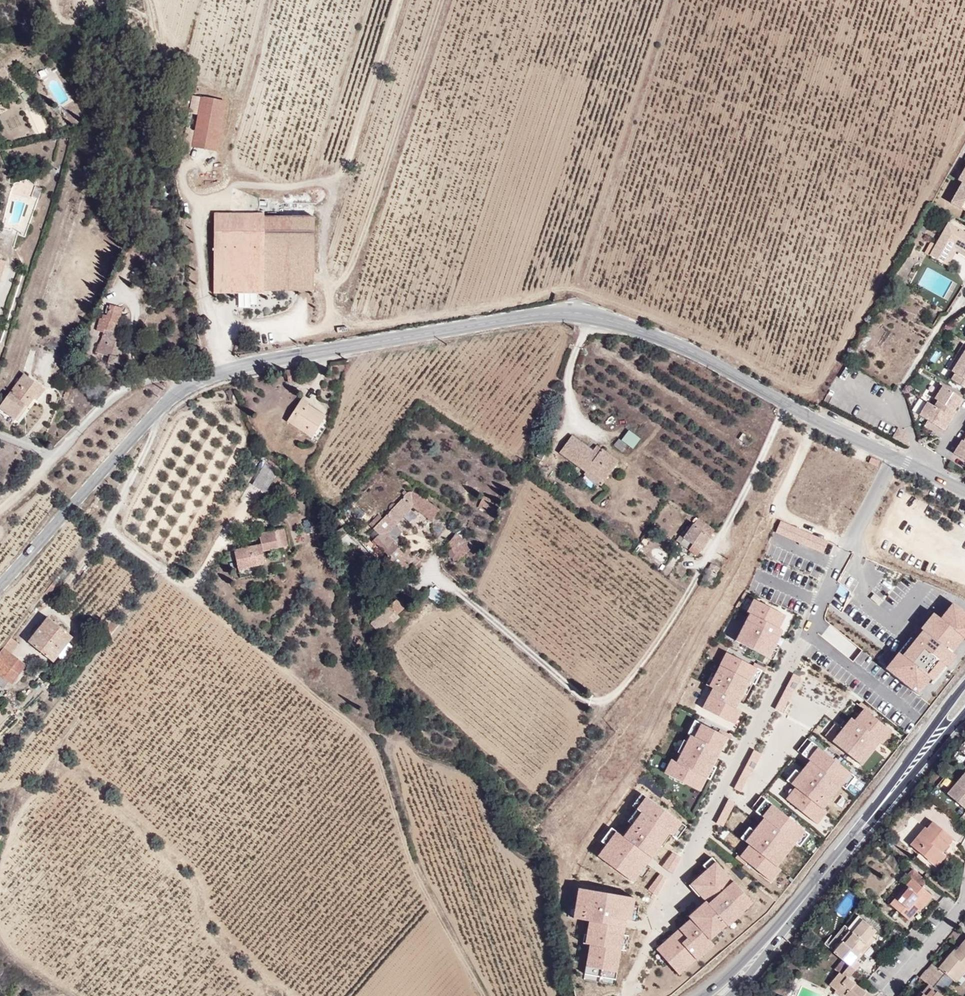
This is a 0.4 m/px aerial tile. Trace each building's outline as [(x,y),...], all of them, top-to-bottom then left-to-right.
[(218,149),(228,98),(193,92),(190,108),(198,110),(192,144),(218,149)] [(960,181),(964,172),(964,160),(953,178),(960,181)] [(960,181),(951,197),(960,202),(958,206),(964,210),(964,172),(960,181)] [(960,202),(951,197),(949,201),(958,206),(960,202)] [(313,290),(312,210),(211,212),(212,291),(313,290)] [(949,224),(936,246),(930,257),(946,265),(955,249),(964,255),(964,233),(949,224)] [(926,255),(930,257),(936,246),(932,244),(926,255)] [(958,255),(964,259),(964,255),(955,249),(946,265),(951,268),(958,255)] [(893,296),(902,278),(893,274),(884,292),(893,296)] [(113,362),(127,307),(105,301),(98,329),(101,330),(96,352),(109,355),(108,361),(113,362)] [(954,356),(957,358),(964,346),(961,343),(954,356)] [(949,378),(964,389),(964,346),(957,358),(950,370),(953,372),(949,378)] [(946,368),(950,370),(957,358),(954,356),(946,368)] [(44,382),(22,369),(0,407),(22,420),(44,382)] [(929,395),(933,397),(940,385),(937,383),(929,395)] [(925,401),(917,413),(942,429),(954,410),(952,409),(955,404),(959,397),(940,385),(933,397),(936,399),(932,405),(925,401)] [(296,393),(280,416),(306,434),(322,411),(296,393)] [(907,443),(903,431),(896,427),(891,436),(907,444),(907,443)] [(627,428),(620,439),(632,448),(640,437),(627,428)] [(961,440),(959,438),(951,452),(964,460),(964,434),(961,440)] [(604,481),(618,461),(604,451),(599,458),(593,454),(570,438),(561,452),(586,472),(588,470),(604,481)] [(612,446),(621,453),(627,446),(618,439),(612,446)] [(599,458),(604,451),(598,447),(593,454),(599,458)] [(263,463),(253,480),(266,488),(276,471),(263,463)] [(387,532),(406,504),(427,520),(435,508),(410,489),(407,488),(405,488),(401,491),(383,517),(378,514),(373,521),(387,532)] [(488,516),(494,507),(487,502),(481,511),(488,516)] [(699,559),(716,533),(698,520),(684,541),(693,546),(689,553),(699,559)] [(388,540),(392,536),(387,532),(373,521),(370,526),(379,534),(375,540),(382,546),(388,540)] [(783,524),(778,536),(825,556),(830,544),(783,524)] [(391,526),(387,532),(392,536),(396,531),(391,526)] [(259,540),(233,546),(238,570),(266,564),(263,550),(290,545),(285,527),(258,532),(259,540)] [(466,548),(449,533),(442,543),(456,560),(466,548)] [(409,561),(400,554),(401,550),(388,540),(382,546),(392,555),(387,563),(399,574),(409,561)] [(693,546),(684,541),(680,547),(689,553),(693,546)] [(709,587),(721,570),(713,566),(702,583),(709,587)] [(373,621),(401,595),(395,590),(381,605),(383,608),(373,621)] [(394,617),(399,611),(397,609),(406,599),(401,595),(373,621),(384,631),(394,620),(394,617)] [(783,616),(751,599),(744,612),(746,614),(732,641),(766,658),(769,651),(773,644),(769,642),(772,636),(776,638),(780,631),(776,629),(783,616)] [(953,604),(940,619),(933,613),(921,628),(917,625),(915,628),(920,632),(901,655),(897,652),(885,667),(917,694),(930,679),(932,680),(945,665),(949,668),(957,657),(951,653),(963,638),(964,640),(964,614),(953,604)] [(46,612),(27,642),(55,660),(74,631),(46,612)] [(821,635),(852,662),(861,651),(831,624),(821,635)] [(920,632),(915,628),(909,635),(910,636),(897,652),(901,655),(920,632)] [(769,651),(771,653),(778,639),(776,638),(772,636),(769,642),(773,644),(769,651)] [(8,680),(12,683),(27,663),(3,646),(0,650),(0,684),(3,686),(8,680)] [(749,666),(725,653),(715,673),(718,675),(711,688),(712,689),(702,709),(729,723),(736,709),(742,696),(737,693),(732,690),(739,677),(744,680),(746,681),(753,667),(758,670),(761,672),(764,668),(751,662),(749,666)] [(746,681),(751,683),(758,670),(753,667),(746,681)] [(715,673),(712,672),(706,685),(711,688),(718,675),(715,673)] [(800,679),(793,675),(784,691),(791,695),(792,695),(800,679)] [(732,690),(737,693),(744,680),(739,677),(732,690)] [(791,695),(784,691),(780,700),(786,704),(791,695)] [(780,715),(786,704),(780,700),(774,711),(780,715)] [(872,711),(860,702),(858,705),(863,710),(854,721),(852,720),(848,726),(843,731),(838,728),(834,725),(825,736),(857,762),(866,750),(870,753),(880,742),(878,740),(887,729),(869,714),(872,711)] [(729,723),(734,725),(741,712),(736,709),(729,723)] [(682,758),(699,725),(694,722),(687,736),(689,737),(686,743),(683,742),(677,756),(679,757),(682,758)] [(848,726),(843,722),(838,728),(843,731),(848,726)] [(718,734),(699,725),(682,758),(679,757),(675,764),(668,778),(699,794),(706,780),(704,779),(711,765),(713,766),(727,739),(731,741),(733,737),(720,730),(718,734)] [(883,744),(892,732),(887,729),(878,740),(880,742),(883,744)] [(811,743),(807,740),(797,752),(802,755),(811,743)] [(850,774),(811,743),(802,755),(810,761),(800,773),(791,785),(795,788),(799,792),(790,803),(817,824),(826,813),(821,809),(831,797),(826,794),(836,782),(840,785),(850,774)] [(739,791),(761,753),(753,749),(732,786),(739,791)] [(857,762),(861,765),(870,753),(866,750),(857,762)] [(668,778),(675,764),(671,762),(664,776),(668,778)] [(710,782),(717,768),(713,766),(711,765),(704,779),(706,780),(710,782)] [(800,773),(796,769),(786,781),(791,785),(800,773)] [(964,817),(964,778),(945,801),(964,817)] [(826,794),(831,797),(840,785),(836,782),(826,794)] [(799,792),(795,788),(786,800),(790,803),(799,792)] [(646,798),(641,794),(632,807),(637,810),(646,798)] [(765,800),(761,797),(751,809),(755,812),(765,800)] [(682,824),(646,798),(637,810),(641,814),(632,826),(623,838),(616,833),(606,846),(598,858),(634,883),(639,877),(643,880),(651,869),(647,866),(647,865),(644,863),(649,857),(652,859),(661,847),(657,844),(666,832),(671,835),(673,837),(682,824)] [(803,831),(765,800),(755,812),(763,818),(754,830),(744,842),(749,845),(753,849),(744,860),(739,857),(738,856),(736,859),(746,868),(749,865),(770,882),(780,870),(775,866),(784,854),(780,851),(790,839),(794,843),(803,831)] [(637,810),(628,823),(632,826),(641,814),(637,810)] [(943,852),(954,838),(934,821),(928,827),(925,825),(909,844),(928,861),(932,856),(940,863),(947,855),(943,852)] [(673,837),(677,840),(686,827),(682,824),(673,837)] [(754,830),(749,827),(740,838),(744,842),(754,830)] [(616,833),(612,829),(602,843),(606,846),(616,833)] [(794,843),(798,846),(808,835),(803,831),(794,843)] [(661,847),(662,847),(671,835),(666,832),(657,844),(661,847)] [(780,851),(784,854),(794,843),(790,839),(780,851)] [(753,849),(749,845),(739,857),(744,860),(753,849)] [(673,872),(679,855),(668,851),(662,867),(673,872)] [(937,868),(940,863),(932,856),(928,861),(937,868)] [(723,871),(712,858),(703,866),(707,870),(711,866),(719,874),(723,871)] [(749,900),(723,871),(719,874),(711,866),(707,870),(693,883),(702,894),(700,896),(705,902),(688,917),(690,919),(694,924),(678,938),(674,934),(656,950),(673,969),(679,964),(685,970),(702,955),(703,956),(714,946),(710,940),(727,925),(728,927),(743,913),(739,909),(749,900)] [(646,888),(654,894),(666,878),(657,872),(646,888)] [(897,897),(892,903),(911,919),(920,908),(921,909),(934,894),(914,877),(907,885),(912,890),(902,901),(897,897)] [(693,883),(689,886),(698,897),(700,896),(702,894),(693,883)] [(907,885),(897,897),(902,901),(912,890),(907,885)] [(634,907),(636,900),(579,890),(576,910),(579,910),(577,921),(590,923),(588,937),(592,937),(591,947),(586,976),(617,981),(622,952),(624,936),(627,922),(632,922),(634,907)] [(946,911),(954,904),(945,895),(937,902),(946,911)] [(743,913),(753,903),(749,900),(739,909),(743,913)] [(694,924),(690,919),(674,934),(678,938),(694,924)] [(868,943),(879,930),(865,919),(855,930),(852,927),(840,943),(843,945),(838,951),(857,967),(862,962),(860,960),(854,957),(860,949),(866,953),(872,946),(868,943)] [(588,937),(586,936),(584,945),(591,947),(592,937),(588,937)] [(872,946),(878,939),(874,936),(868,943),(872,946)] [(956,950),(951,956),(948,953),(936,967),(931,963),(925,971),(938,982),(943,976),(949,981),(963,964),(964,966),(964,940),(956,950)] [(860,960),(866,953),(860,949),(854,957),(860,960)] [(850,976),(857,967),(850,961),(840,971),(838,970),(827,983),(834,990),(841,995),(871,995),(850,976)] [(673,969),(679,975),(685,970),(679,964),(673,969)] [(964,971),(964,966),(963,964),(949,981),(954,985),(964,971)] [(932,991),(939,982),(938,982),(925,971),(917,981),(924,987),(920,992),(917,995),(939,995),(932,991)] [(939,995),(940,995),(946,989),(939,982),(932,991),(939,995)]
